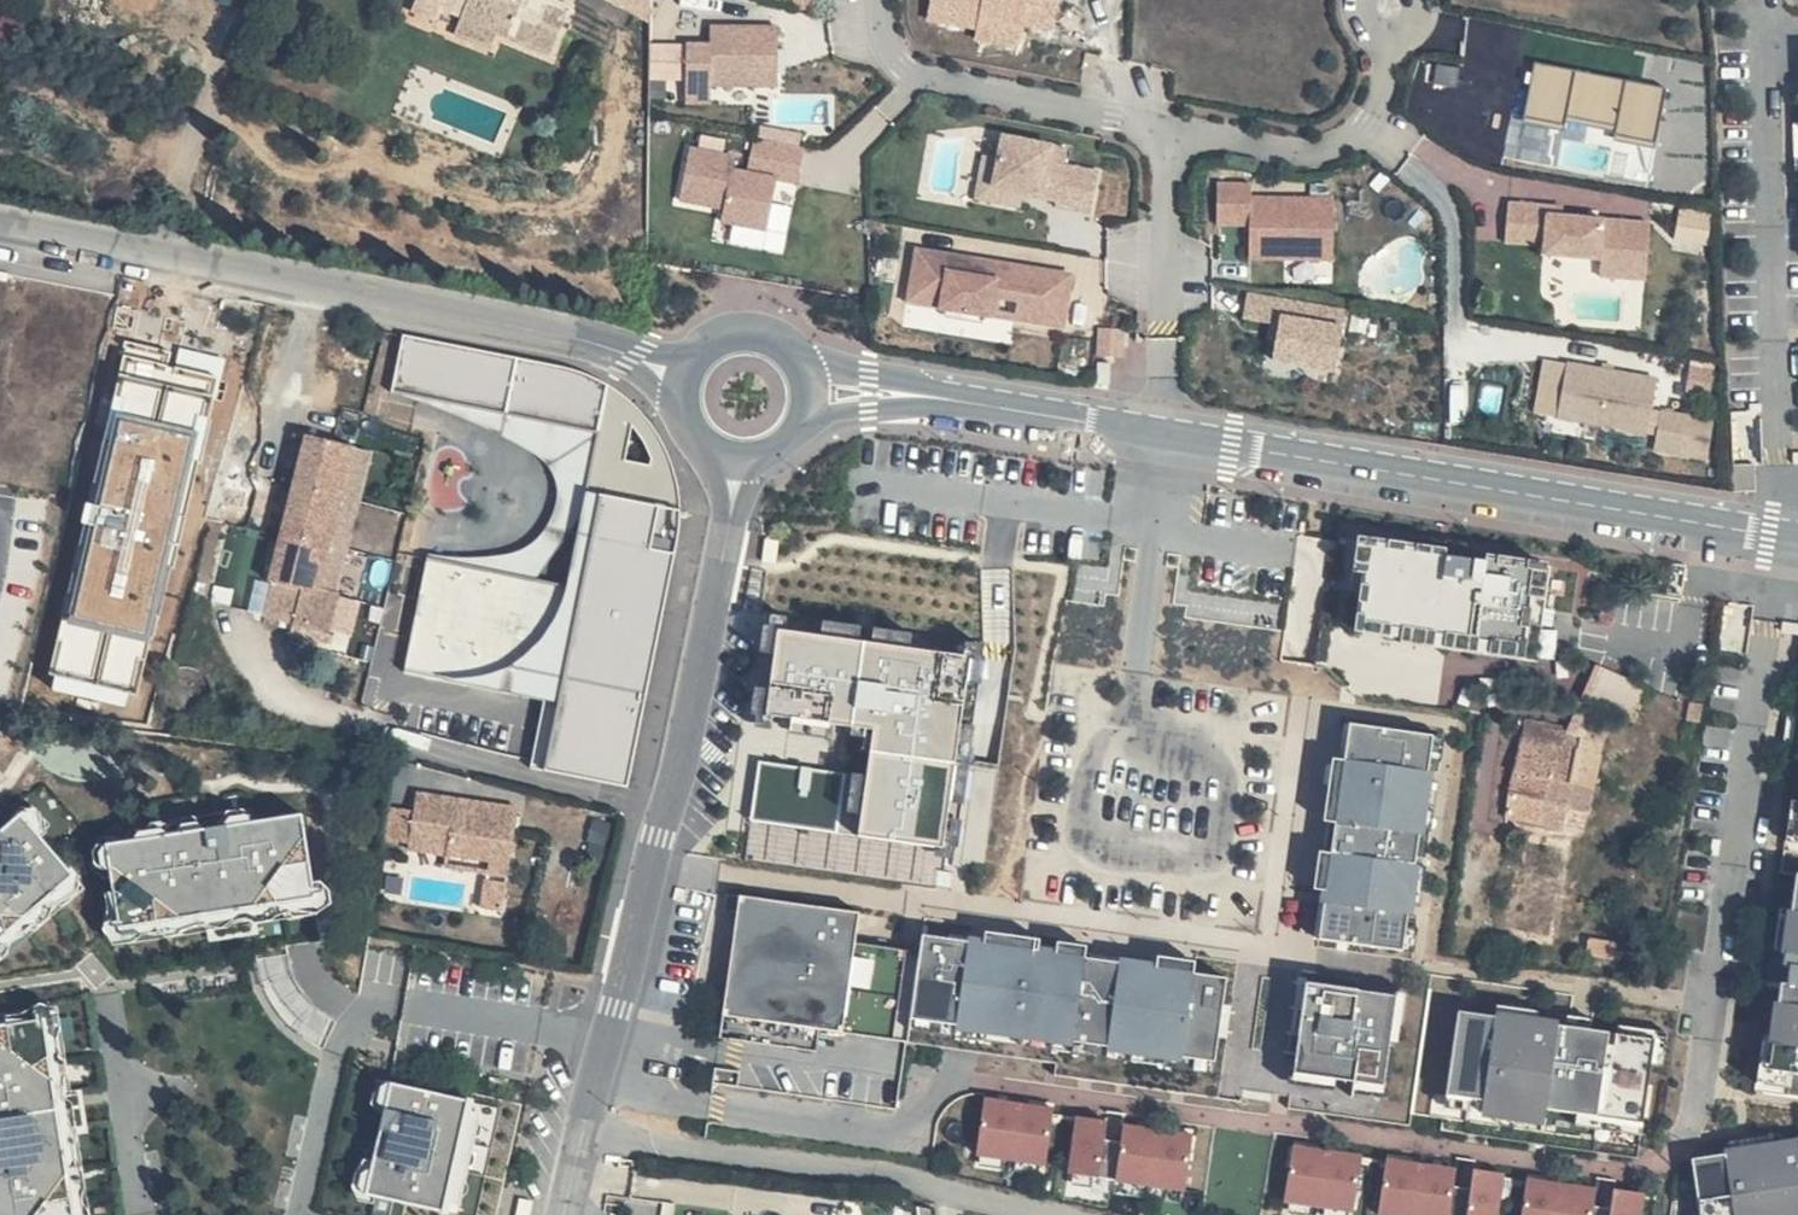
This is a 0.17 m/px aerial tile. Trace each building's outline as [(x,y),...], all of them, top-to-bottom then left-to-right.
[(367,17),(390,27),(397,12),(419,21),(411,42),(443,55),(453,35),(507,55),(528,7),(511,0),(373,0),(367,17)] [(930,20),(979,28),(977,40),(1024,48),(1028,24),(1058,29),(1063,0),(933,0),(930,20)] [(677,45),(652,44),(650,87),(677,87),(745,90),(747,26),(678,25),(677,45)] [(1656,136),(1667,85),(1540,59),(1529,110),(1656,136)] [(677,87),(650,87),(650,105),(676,105),(677,87)] [(687,148),(681,201),(726,207),(724,222),(771,228),(777,176),(801,179),(807,133),(756,127),(752,156),(687,148)] [(990,129),(980,200),(1027,207),(1028,199),(1097,209),(1104,165),(1071,160),(1074,141),(990,129)] [(1228,171),(1195,167),(1190,207),(1223,210),(1220,244),(1303,252),(1309,192),(1227,183),(1228,171)] [(1519,198),(1480,193),(1475,233),(1514,237),(1513,246),(1570,253),(1570,258),(1616,263),(1621,220),(1533,209),(1518,208),(1519,198)] [(1535,200),(1519,198),(1518,208),(1533,209),(1535,200)] [(908,307),(1069,327),(1076,265),(915,246),(908,307)] [(1616,263),(1570,258),(1568,270),(1614,276),(1616,263)] [(1338,371),(1351,307),(1251,287),(1245,316),(1282,323),(1275,359),(1338,371)] [(1099,354),(1126,355),(1128,326),(1100,325),(1099,354)] [(533,767),(636,784),(683,501),(640,493),(645,462),(623,458),(624,450),(599,446),(612,369),(404,335),(392,406),(565,435),(543,563),(429,544),(408,671),(546,694),(533,767)] [(145,363),(115,358),(110,379),(96,439),(136,448),(148,403),(133,398),(136,387),(140,386),(145,363)] [(1567,370),(1531,363),(1521,416),(1611,434),(1621,380),(1576,372),(1574,377),(1566,375),(1567,370)] [(1709,458),(1717,417),(1662,407),(1654,448),(1709,458)] [(1651,418),(1625,413),(1617,451),(1643,456),(1651,418)] [(276,443),(262,492),(310,506),(324,455),(276,443)] [(310,506),(322,509),(335,458),(324,455),(310,506)] [(296,557),(310,506),(262,492),(249,543),(296,557)] [(308,560),(322,509),(310,506),(296,557),(308,560)] [(150,530),(85,511),(74,551),(82,553),(99,558),(86,602),(126,613),(150,530)] [(1446,548),(1358,534),(1352,572),(1361,573),(1352,631),(1535,659),(1550,563),(1486,553),(1485,560),(1445,554),(1446,548)] [(283,606),(296,557),(249,543),(236,591),(239,593),(267,601),(283,606)] [(99,558),(82,553),(64,614),(121,630),(126,613),(86,602),(99,558)] [(294,609),(308,560),(296,557),(283,606),(294,609)] [(267,601),(239,593),(233,619),(260,627),(267,601)] [(283,606),(267,601),(260,627),(297,639),(304,612),(294,609),(283,606)] [(761,760),(755,823),(952,843),(972,650),(780,630),(771,712),(795,714),(794,730),(834,734),(835,722),(875,726),(870,771),(761,760)] [(1771,832),(1797,840),(1797,651),(1771,832)] [(1525,720),(1507,817),(1541,825),(1546,803),(1568,808),(1590,812),(1601,755),(1599,755),(1601,742),(1585,739),(1599,707),(1629,719),(1644,686),(1597,666),(1569,729),(1525,720)] [(1400,731),(1320,722),(1284,940),(1369,949),(1400,731)] [(485,813),(385,788),(381,807),(374,836),(372,843),(454,862),(461,833),(480,836),(485,813)] [(1546,803),(1541,825),(1563,830),(1568,808),(1546,803)] [(565,838),(585,843),(590,820),(571,815),(565,838)] [(276,822),(80,855),(94,939),(290,906),(276,822)] [(49,887),(0,832),(0,930),(49,887)] [(480,836),(461,833),(454,862),(451,874),(468,878),(480,836)] [(1768,869),(1744,1056),(1797,1073),(1797,878),(1768,869)] [(1188,980),(705,900),(691,1002),(1181,1069),(1188,980)] [(1603,944),(1586,942),(1585,957),(1600,959),(1603,944)] [(1366,997),(1276,985),(1263,1064),(1354,1081),(1366,997)] [(1621,1038),(1425,1012),(1412,1092),(1615,1119),(1621,1038)] [(0,1033),(0,1214),(51,1214),(20,1030),(0,1033)] [(367,1091),(343,1202),(410,1214),(421,1214),(444,1106),(367,1091)] [(1016,1107),(949,1093),(944,1147),(1009,1160),(1016,1107)] [(1131,1131),(1064,1117),(1058,1172),(1124,1184),(1131,1131)] [(1660,1163),(1668,1214),(1797,1214),(1797,1143),(1660,1163)] [(1332,1159),(1265,1145),(1260,1200),(1325,1212),(1332,1159)] [(1379,1156),(1373,1210),(1397,1214),(1440,1214),(1446,1170),(1379,1156)] [(1516,1178),(1512,1214),(1580,1214),(1583,1192),(1516,1178)] [(627,1202),(624,1214),(656,1214),(657,1209),(627,1202)]
